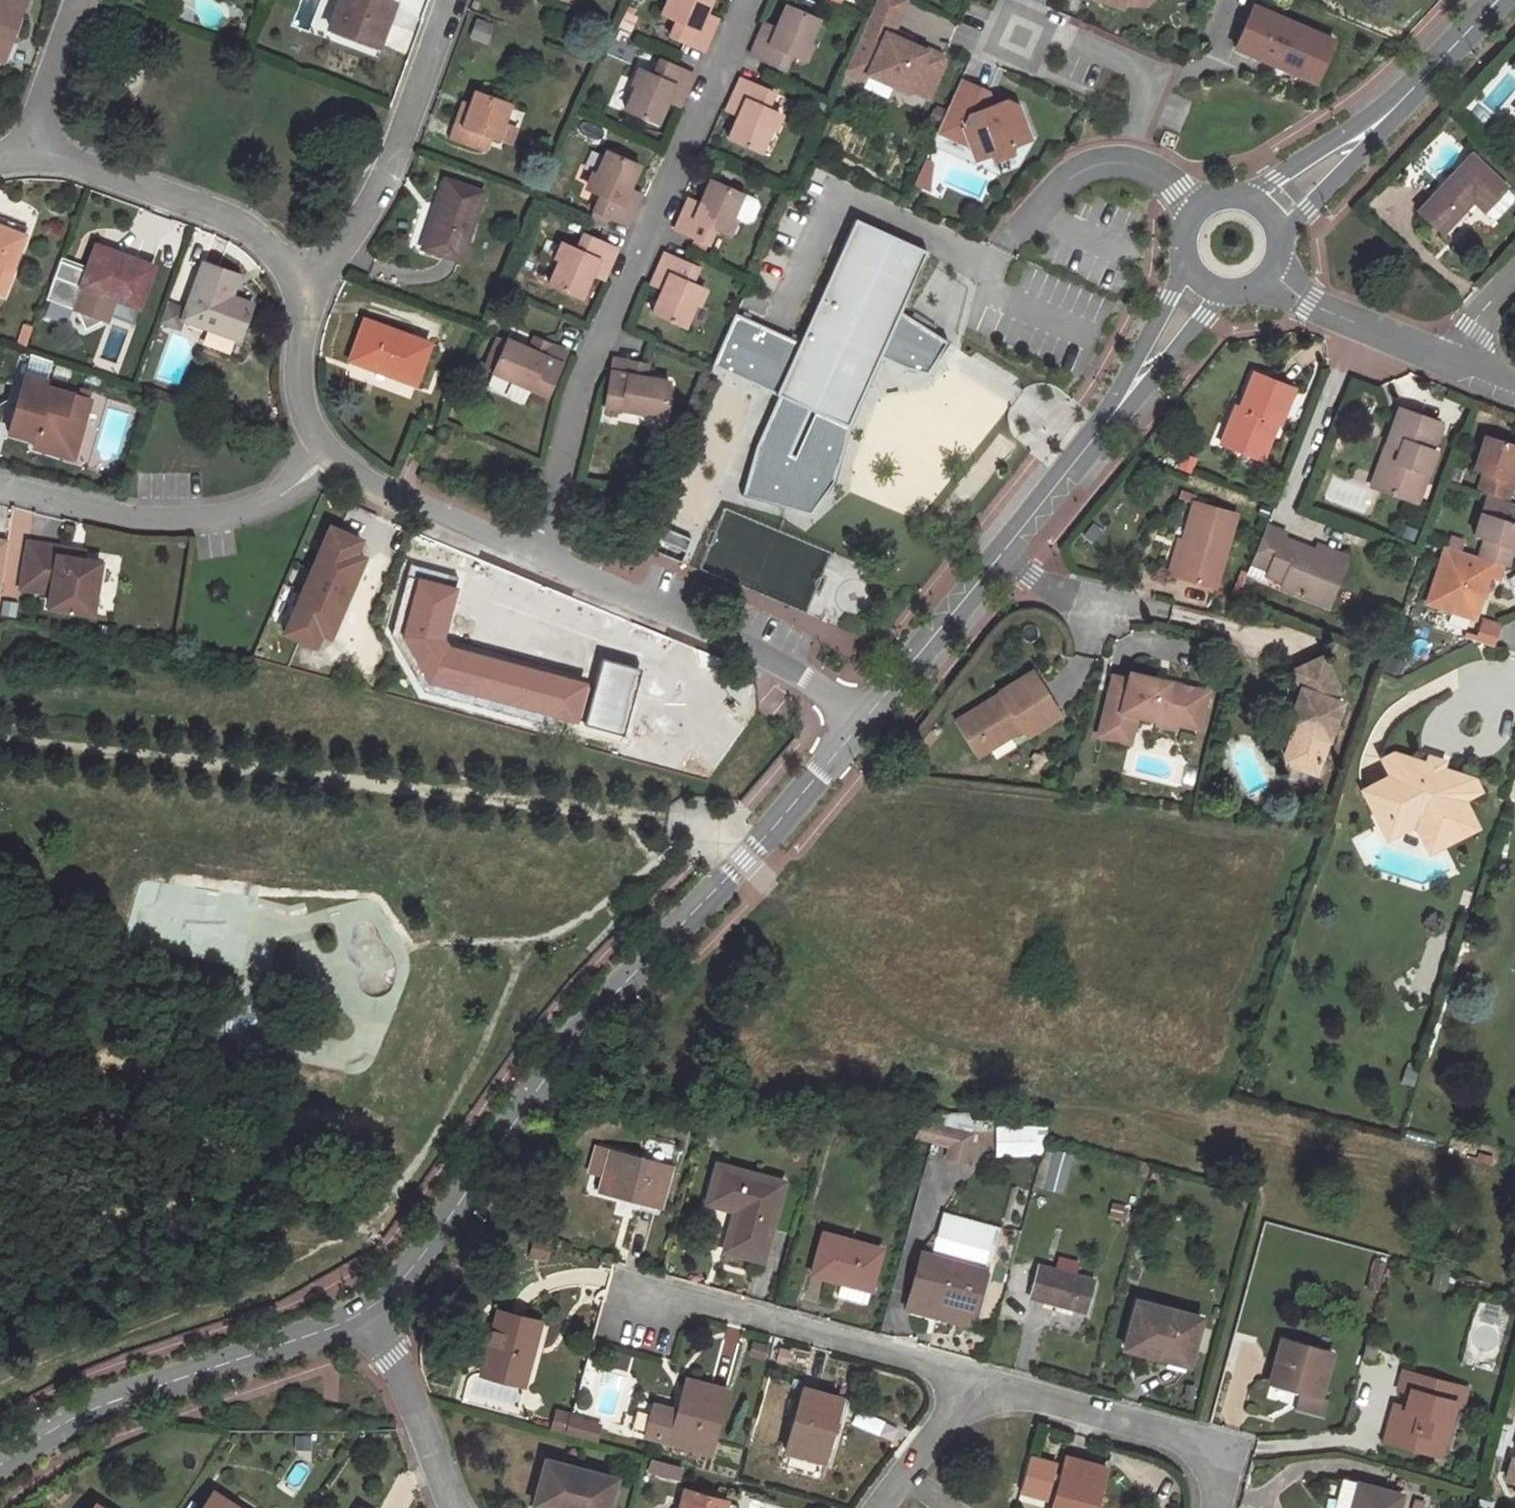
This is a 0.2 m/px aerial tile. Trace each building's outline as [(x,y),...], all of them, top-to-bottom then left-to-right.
[(23,0),(0,0),(0,53),(9,28),(13,29),(23,0)] [(393,3),(385,0),(338,0),(328,26),(349,34),(350,32),(379,42),(393,3)] [(704,13),(710,0),(672,0),(665,16),(675,21),(669,35),(702,50),(707,39),(710,32),(708,25),(699,21),(704,13)] [(872,2),(897,13),(903,0),(872,0),(872,2)] [(897,13),(872,2),(866,14),(841,69),(860,77),(863,71),(906,90),(907,86),(925,94),(941,60),(938,53),(924,47),(923,49),(888,34),(897,13)] [(1315,80),(1333,38),(1253,4),(1235,46),(1315,80)] [(786,6),(776,28),(772,38),(765,34),(758,36),(755,42),(750,55),(782,69),(788,54),(800,58),(816,20),(786,6)] [(716,18),(704,13),(699,21),(708,25),(710,32),(716,18)] [(772,38),(776,28),(764,23),(758,36),(765,34),(772,38)] [(656,124),(665,102),(669,93),(674,96),(682,92),(684,88),(690,74),(658,59),(651,76),(641,71),(625,110),(656,124)] [(734,91),(731,97),(735,106),(739,108),(737,116),(727,138),(759,152),(776,114),(765,108),(771,93),(740,78),(734,91)] [(986,90),(959,78),(935,130),(946,135),(948,130),(961,125),(968,145),(973,158),(986,153),(989,155),(991,160),(1011,152),(1009,147),(1011,144),(1028,138),(1015,103),(1004,98),(991,102),(980,107),(980,105),(986,90)] [(991,102),(986,90),(980,105),(980,107),(991,102)] [(495,141),(510,103),(474,91),(468,109),(460,106),(448,139),(479,151),(484,137),(495,141)] [(669,93),(665,102),(676,107),(682,92),(674,96),(669,93)] [(735,106),(731,97),(726,111),(737,116),(739,108),(735,106)] [(948,130),(946,135),(968,145),(961,125),(948,130)] [(600,194),(593,211),(608,217),(626,225),(630,214),(634,206),(630,198),(624,195),(628,187),(637,165),(606,151),(588,189),(600,194)] [(1419,211),(1441,233),(1473,200),(1491,218),(1496,217),(1512,201),(1513,196),(1505,189),(1506,188),(1474,156),(1419,211)] [(457,260),(480,193),(444,180),(434,209),(438,211),(425,249),(457,260)] [(708,180),(698,203),(695,210),(689,207),(682,210),(678,219),(674,229),(706,243),(713,228),(724,233),(730,219),(741,194),(708,180)] [(640,193),(628,187),(624,195),(630,198),(634,206),(640,193)] [(741,194),(730,219),(743,224),(751,221),(757,208),(753,200),(741,194)] [(695,210),(698,203),(687,198),(682,210),(689,207),(695,210)] [(593,211),(588,223),(602,229),(608,217),(593,211)] [(798,342),(733,314),(710,367),(776,397),(754,448),(741,497),(810,517),(820,503),(819,502),(833,483),(790,455),(809,411),(812,412),(812,413),(847,429),(879,357),(904,368),(903,369),(927,375),(933,364),(940,352),(946,342),(898,312),(925,251),(853,219),(798,342)] [(23,236),(0,227),(0,269),(9,273),(23,236)] [(579,297),(589,275),(593,267),(600,270),(606,267),(609,261),(614,249),(582,234),(576,250),(565,245),(548,283),(579,297)] [(151,269),(124,258),(95,247),(86,269),(85,272),(80,287),(114,300),(119,302),(133,307),(136,308),(137,305),(151,269)] [(658,264),(655,273),(658,280),(664,282),(662,289),(651,312),(683,326),(700,288),(689,283),(696,267),(663,253),(658,264)] [(85,272),(86,269),(58,258),(57,262),(85,272)] [(80,287),(85,272),(57,262),(43,299),(74,310),(82,330),(102,321),(105,322),(114,300),(80,287)] [(184,310),(165,303),(162,311),(182,318),(238,338),(251,304),(231,296),(229,302),(221,298),(231,273),(202,263),(184,310)] [(593,267),(589,275),(601,280),(606,267),(600,270),(593,267)] [(156,270),(151,269),(137,305),(142,306),(156,270)] [(229,302),(231,296),(238,276),(231,273),(221,298),(229,302)] [(658,280),(655,273),(650,284),(662,289),(664,282),(658,280)] [(162,311),(158,319),(178,328),(182,318),(162,311)] [(478,326),(464,321),(461,326),(476,331),(478,326)] [(427,345),(364,322),(350,360),(413,384),(427,345)] [(23,345),(29,329),(22,326),(17,342),(23,345)] [(540,346),(545,343),(533,338),(527,351),(535,355),(540,346)] [(494,365),(504,343),(496,339),(486,361),(494,365)] [(565,352),(545,343),(540,346),(535,355),(527,351),(504,342),(504,343),(494,365),(491,371),(546,396),(565,352)] [(48,360),(26,353),(2,432),(30,439),(28,446),(56,454),(65,421),(77,424),(85,397),(39,385),(48,360)] [(666,382),(643,378),(635,377),(636,369),(633,362),(612,359),(610,368),(604,406),(661,415),(666,382)] [(635,377),(643,378),(645,364),(633,362),(636,369),(635,377)] [(1245,448),(1263,455),(1271,435),(1265,434),(1271,420),(1278,423),(1292,388),(1252,373),(1239,408),(1234,407),(1226,427),(1229,428),(1223,446),(1242,453),(1245,448)] [(1392,460),(1382,489),(1417,502),(1435,452),(1429,450),(1439,423),(1399,409),(1386,445),(1399,449),(1395,461),(1392,460)] [(833,483),(847,429),(812,413),(812,412),(809,411),(790,455),(833,483)] [(56,454),(68,457),(77,424),(65,421),(56,454)] [(1219,443),(1223,446),(1229,428),(1226,427),(1219,443)] [(1477,492),(1488,495),(1507,501),(1513,479),(1509,478),(1514,459),(1514,447),(1484,438),(1473,469),(1483,472),(1477,492)] [(1262,460),(1263,455),(1245,448),(1242,453),(1262,460)] [(1372,486),(1382,489),(1392,460),(1382,456),(1372,486)] [(1478,556),(1502,564),(1506,566),(1513,544),(1514,544),(1514,504),(1507,501),(1488,495),(1475,535),(1485,539),(1478,556)] [(1186,543),(1178,578),(1213,588),(1234,515),(1193,502),(1182,542),(1186,543)] [(691,542),(642,521),(632,545),(682,563),(691,542)] [(1285,533),(1266,525),(1250,564),(1269,571),(1267,576),(1283,584),(1281,589),(1321,604),(1329,583),(1336,585),(1345,563),(1316,551),(1282,538),(1285,533)] [(310,570),(300,594),(299,593),(281,634),(312,647),(317,634),(326,638),(339,610),(338,609),(348,586),(349,586),(361,558),(352,555),(358,541),(327,528),(309,569),(310,570)] [(94,559),(79,556),(55,553),(56,545),(24,539),(16,585),(48,590),(44,605),(85,612),(94,559)] [(1167,576),(1178,578),(1186,543),(1182,542),(1177,540),(1167,576)] [(55,553),(79,556),(81,548),(56,545),(55,553)] [(1318,545),(1316,551),(1345,563),(1347,557),(1318,545)] [(1478,556),(1446,547),(1427,603),(1474,618),(1487,576),(1497,580),(1502,564),(1478,556)] [(438,636),(450,590),(454,576),(407,563),(388,633),(421,692),(629,745),(651,660),(595,646),(586,683),(444,647),(438,636)] [(1269,571),(1250,564),(1246,574),(1264,582),(1267,576),(1269,571)] [(454,576),(450,590),(459,593),(463,580),(454,576)] [(474,583),(463,580),(459,593),(470,596),(474,583)] [(1328,607),(1336,585),(1329,583),(1321,604),(1328,607)] [(1474,641),(1492,647),(1500,627),(1481,622),(1474,641)] [(1289,747),(1300,767),(1316,774),(1343,698),(1334,696),(1338,684),(1322,653),(1292,668),(1300,687),(1294,703),(1299,715),(1295,728),(1289,747)] [(1001,728),(1007,738),(1022,728),(1026,736),(1058,715),(1029,670),(998,690),(999,693),(954,720),(977,756),(993,746),(986,737),(1001,728)] [(1131,673),(1129,680),(1125,696),(1108,692),(1097,737),(1130,745),(1136,715),(1158,721),(1160,712),(1179,716),(1178,722),(1198,727),(1207,691),(1131,673)] [(1125,696),(1129,680),(1112,677),(1108,692),(1125,696)] [(1286,724),(1295,728),(1299,715),(1294,703),(1286,724)] [(1177,731),(1178,722),(1179,716),(1160,712),(1158,721),(1157,726),(1177,731)] [(993,746),(1007,738),(1001,728),(986,737),(993,746)] [(1291,764),(1300,767),(1289,747),(1286,755),(1291,764)] [(1425,766),(1392,756),(1381,763),(1391,780),(1372,791),(1393,829),(1412,818),(1417,827),(1425,822),(1435,841),(1474,820),(1463,801),(1480,792),(1474,781),(1441,771),(1425,766)] [(1428,759),(1425,766),(1441,771),(1443,764),(1428,759)] [(1393,829),(1372,791),(1363,795),(1389,842),(1417,827),(1412,818),(1393,829)] [(1478,829),(1474,820),(1435,841),(1425,822),(1417,827),(1432,854),(1478,829)] [(932,1141),(936,1127),(920,1123),(917,1138),(932,1141)] [(1045,1154),(1045,1125),(995,1125),(995,1153),(1045,1154)] [(971,1136),(936,1127),(932,1141),(950,1146),(946,1158),(964,1163),(971,1136)] [(603,1175),(609,1151),(596,1148),(589,1171),(603,1175)] [(1052,1149),(1042,1188),(1063,1193),(1072,1154),(1052,1149)] [(671,1168),(609,1151),(603,1175),(598,1190),(632,1200),(633,1197),(661,1204),(671,1168)] [(783,1184),(717,1166),(707,1202),(734,1210),(723,1250),(762,1261),(783,1184)] [(934,1244),(931,1257),(983,1271),(996,1226),(943,1212),(934,1244)] [(842,1282),(869,1290),(880,1251),(822,1234),(812,1274),(842,1282)] [(549,1246),(534,1241),(529,1256),(546,1261),(549,1246)] [(928,1242),(921,1254),(931,1257),(934,1244),(928,1242)] [(931,1257),(921,1254),(907,1308),(968,1324),(983,1271),(931,1257)] [(1370,1275),(1380,1278),(1384,1266),(1374,1262),(1370,1275)] [(1091,1282),(1038,1268),(1030,1297),(1083,1311),(1091,1282)] [(1376,1291),(1380,1278),(1370,1275),(1367,1288),(1376,1291)] [(866,1304),(869,1290),(842,1282),(837,1296),(866,1304)] [(1200,1320),(1136,1303),(1124,1347),(1188,1364),(1200,1320)] [(528,1339),(534,1340),(539,1323),(498,1312),(480,1376),(516,1385),(528,1339)] [(522,1387),(534,1340),(528,1339),(516,1385),(522,1387)] [(1332,1355),(1281,1341),(1269,1384),(1285,1389),(1286,1385),(1301,1390),(1296,1410),(1323,1417),(1326,1400),(1321,1399),(1332,1355)] [(1467,1390),(1403,1372),(1397,1390),(1403,1392),(1401,1407),(1393,1405),(1383,1442),(1433,1455),(1438,1437),(1446,1439),(1455,1406),(1462,1408),(1467,1390)] [(650,1406),(651,1403),(639,1400),(631,1430),(709,1452),(725,1390),(685,1379),(678,1408),(681,1408),(680,1415),(650,1406)] [(840,1400),(803,1389),(786,1453),(822,1463),(840,1400)] [(653,1400),(651,1403),(650,1406),(680,1415),(681,1408),(678,1408),(653,1400)] [(598,1440),(601,1420),(554,1412),(551,1432),(598,1440)] [(1438,1437),(1433,1455),(1434,1456),(1441,1458),(1446,1439),(1438,1437)] [(1066,1459),(1052,1507),(1095,1507),(1106,1469),(1066,1459)] [(1513,1459),(1507,1480),(1514,1483),(1514,1459),(1513,1459)] [(547,1460),(534,1503),(549,1506),(549,1507),(607,1507),(615,1479),(547,1460)] [(682,1470),(651,1462),(649,1469),(680,1478),(682,1470)] [(1357,1485),(1351,1507),(1399,1507),(1401,1497),(1357,1485)] [(725,1503),(685,1492),(681,1507),(724,1507),(725,1503)] [(212,1494),(203,1507),(234,1507),(212,1494)]
